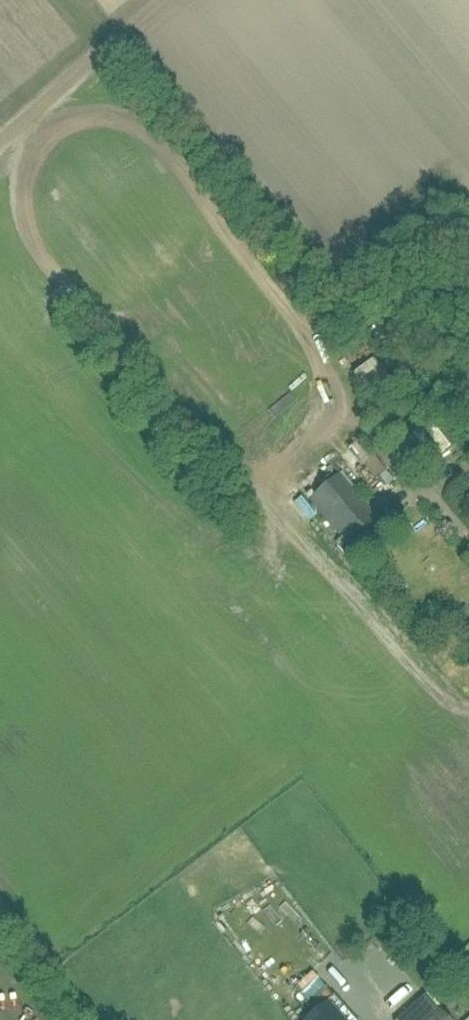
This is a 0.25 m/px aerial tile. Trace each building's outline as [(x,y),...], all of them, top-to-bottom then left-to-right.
[(364,502),(340,474),(310,499),(342,537),(336,542),(349,558),(386,527),(364,502)] [(440,1010),(438,1011),(425,996),(397,1019),(449,1019),(440,1010)] [(324,1005),(307,1019),(338,1019),(324,1005)]
